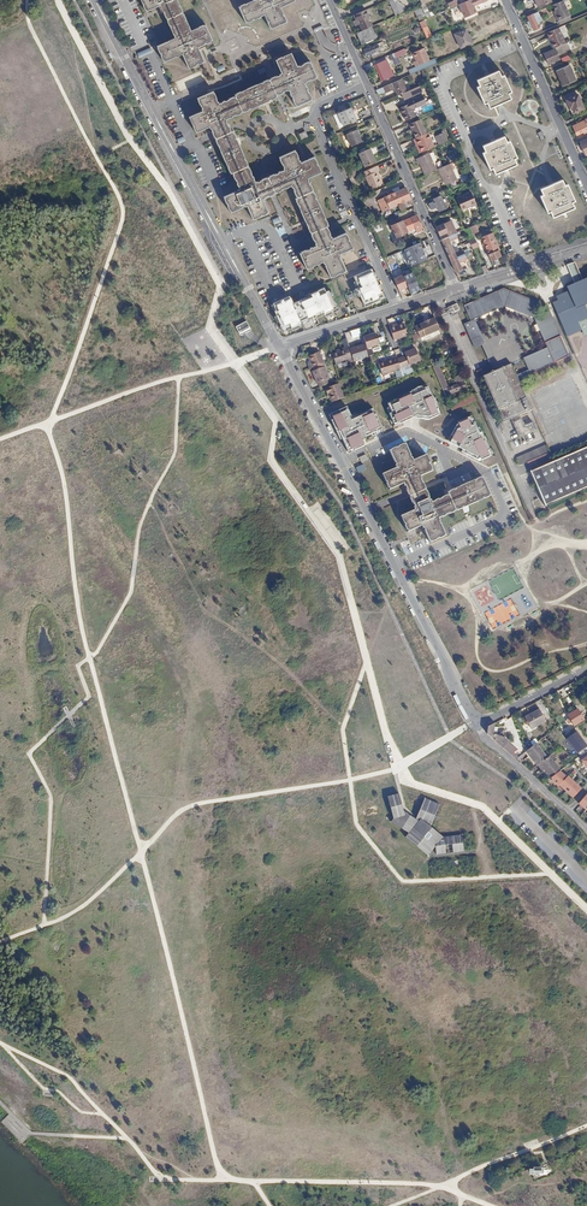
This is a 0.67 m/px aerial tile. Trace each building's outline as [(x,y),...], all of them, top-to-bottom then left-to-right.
[(145,11),(159,5),(162,11),(163,11),(164,13),(163,13),(165,18),(166,17),(168,21),(167,21),(169,26),(170,26),(171,28),(170,28),(173,34),(175,38),(157,46),(158,48),(157,48),(158,53),(160,52),(161,56),(160,56),(162,61),(163,60),(164,62),(182,54),(189,68),(204,62),(197,47),(204,44),(203,43),(205,42),(205,44),(210,42),(210,40),(212,39),(206,25),(204,26),(203,25),(198,27),(199,28),(197,29),(197,28),(190,31),(188,27),(189,27),(186,20),(185,21),(185,19),(183,14),(181,11),(182,10),(180,6),(179,6),(178,4),(179,4),(177,0),(140,0),(145,11)] [(282,13),(283,13),(280,7),(294,1),(294,0),(254,0),(239,6),(246,22),(247,21),(247,22),(252,20),(252,19),(254,18),(254,19),(260,16),(264,14),(267,20),(268,19),(269,22),(268,22),(270,27),(271,27),(271,28),(286,21),(285,20),(287,19),(284,15),(283,15),(282,13)] [(394,14),(399,12),(393,0),(388,0),(394,14)] [(448,4),(451,9),(460,5),(458,0),(448,4)] [(459,6),(463,17),(474,13),(472,8),(490,0),(473,0),(459,6)] [(569,15),(563,0),(552,5),(557,15),(555,16),(557,20),(569,15)] [(366,10),(350,16),(355,26),(358,25),(361,32),(368,29),(365,23),(370,20),(366,10)] [(537,11),(532,13),(533,15),(536,23),(541,21),(537,11)] [(533,15),(528,17),(533,31),(539,29),(536,23),(533,15)] [(425,20),(420,22),(427,38),(432,35),(425,20)] [(361,32),(356,34),(360,45),(375,38),(371,27),(368,29),(361,32)] [(465,27),(454,32),(460,45),(471,41),(465,27)] [(557,31),(546,36),(553,50),(554,50),(564,45),(557,31)] [(363,47),(366,55),(381,49),(379,44),(370,47),(369,44),(363,47)] [(564,45),(554,50),(555,52),(556,51),(557,53),(562,51),(563,54),(570,51),(567,44),(564,45)] [(429,61),(424,49),(413,53),(416,61),(414,62),(416,67),(408,70),(409,74),(437,63),(435,59),(429,61)] [(555,52),(544,56),(548,66),(559,62),(555,52)] [(282,74),(280,75),(280,76),(274,78),(281,93),(287,90),(287,91),(289,90),(291,93),(290,94),(291,97),(292,96),(294,100),(293,101),(295,106),(296,105),(297,106),(312,99),(312,98),(310,93),(309,93),(308,89),(307,86),(306,87),(305,83),(307,82),(306,81),(310,80),(311,81),(316,79),(315,77),(317,77),(310,62),(309,63),(309,62),(304,64),(304,65),(300,67),(300,66),(297,67),(291,53),(276,60),(282,74)] [(376,63),(383,80),(392,77),(385,60),(376,63)] [(574,79),(568,67),(556,73),(562,85),(574,79)] [(478,79),(480,85),(477,86),(484,103),(487,101),(490,107),(511,98),(509,92),(512,91),(505,75),(502,76),(499,70),(478,79)] [(192,86),(204,81),(200,71),(188,77),(192,86)] [(403,78),(377,89),(380,95),(386,92),(387,94),(397,90),(400,96),(402,95),(408,92),(403,78)] [(241,113),(242,112),(243,113),(278,98),(269,79),(234,95),(236,98),(235,99),(234,97),(229,99),(230,101),(226,102),(219,104),(218,102),(217,102),(215,99),(216,98),(214,93),(213,94),(212,92),(198,99),(199,100),(198,101),(200,105),(201,105),(202,109),(201,109),(202,112),(189,118),(195,133),(209,127),(210,129),(211,128),(213,133),(212,133),(213,135),(229,128),(228,126),(227,126),(225,122),(227,121),(226,119),(229,118),(230,119),(233,118),(232,116),(236,115),(236,116),(241,114),(241,113)] [(402,95),(404,100),(421,93),(419,88),(408,92),(402,95)] [(583,109),(577,95),(565,100),(567,106),(570,105),(574,113),(583,109)] [(406,116),(407,120),(416,116),(413,108),(424,104),(420,96),(409,101),(410,103),(400,107),(405,117),(406,116)] [(351,106),(334,114),(339,127),(357,119),(351,106)] [(420,118),(410,122),(416,137),(427,132),(420,118)] [(584,134),(586,133),(586,119),(585,120),(585,121),(573,127),(577,135),(583,133),(584,134)] [(358,128),(347,133),(352,145),(363,141),(358,128)] [(235,193),(224,197),(225,199),(224,200),(226,205),(227,204),(229,207),(228,208),(230,213),(231,212),(231,213),(243,208),(242,208),(244,207),(245,208),(247,207),(253,221),(269,214),(263,200),(265,199),(265,197),(269,196),(269,197),(272,196),(264,180),(262,181),(262,182),(258,183),(258,182),(256,183),(249,167),(233,131),(215,139),(230,175),(233,173),(234,175),(233,175),(235,181),(236,180),(240,190),(238,191),(238,192),(236,193),(235,193)] [(416,137),(415,137),(422,152),(434,146),(428,131),(427,132),(416,137)] [(445,131),(438,134),(442,143),(449,140),(445,131)] [(510,140),(507,141),(504,135),(483,145),(486,150),(482,152),(489,169),(493,167),(496,173),(517,164),(514,158),(518,157),(510,140)] [(579,143),(585,156),(586,155),(586,139),(579,143)] [(371,147),(360,152),(365,166),(377,161),(371,147)] [(321,173),(317,164),(317,163),(315,159),(314,157),(301,163),(300,162),(299,162),(298,158),(296,153),(295,153),(295,151),(280,157),(281,159),(280,160),(282,165),(283,164),(285,168),(284,169),(285,171),(281,173),(280,172),(278,173),(279,174),(276,175),(268,178),(275,195),(283,191),(282,190),(285,189),(286,190),(288,189),(287,188),(292,186),(293,188),(294,188),(296,192),(295,193),(297,197),(298,197),(298,198),(296,200),(311,233),(328,225),(313,192),(312,190),(313,190),(311,185),(310,186),(308,181),(307,181),(307,179),(321,173)] [(419,164),(420,163),(425,174),(437,170),(433,161),(437,160),(433,151),(416,158),(419,164)] [(451,163),(439,169),(446,184),(461,178),(457,168),(454,170),(451,163)] [(351,177),(361,172),(358,165),(347,170),(351,177)] [(377,165),(364,171),(371,187),(383,182),(378,170),(379,169),(377,165)] [(567,185),(564,186),(561,180),(541,188),(544,194),(540,196),(547,212),(550,211),(553,216),(573,208),(571,202),(574,201),(567,185)] [(411,200),(405,187),(377,200),(378,202),(380,201),(384,210),(398,204),(402,214),(408,211),(405,202),(411,200)] [(470,193),(456,198),(462,212),(476,205),(470,193)] [(430,211),(438,209),(439,212),(451,207),(446,194),(433,199),(435,202),(428,205),(430,211)] [(417,217),(404,222),(408,232),(416,229),(418,234),(424,231),(417,217)] [(452,221),(437,227),(441,236),(448,233),(450,237),(457,234),(458,234),(452,221)] [(408,232),(404,222),(393,227),(398,237),(408,232)] [(475,226),(470,228),(473,236),(478,233),(475,226)] [(318,266),(318,267),(320,266),(320,265),(324,263),(325,265),(326,265),(327,267),(326,268),(331,278),(332,277),(333,279),(338,277),(337,275),(340,274),(341,275),(345,273),(344,272),(346,271),(340,255),(353,249),(349,240),(350,240),(348,235),(347,235),(346,234),(333,240),(332,238),(331,238),(330,235),(331,234),(329,230),(312,237),(314,241),(315,241),(317,245),(316,245),(317,248),(313,249),(313,248),(310,249),(311,251),(307,252),(306,251),(302,254),(302,255),(300,255),(307,270),(309,270),(314,268),(314,267),(318,266)] [(443,240),(448,252),(454,249),(451,242),(459,239),(457,234),(450,237),(443,240)] [(493,234),(483,237),(488,254),(498,251),(500,250),(493,234)] [(427,261),(420,243),(404,250),(411,269),(427,261)] [(498,251),(488,254),(491,260),(501,256),(498,251)] [(452,262),(466,256),(464,252),(456,255),(456,253),(450,256),(452,262)] [(466,256),(452,262),(457,274),(463,271),(461,264),(468,261),(466,256)] [(360,295),(364,308),(383,301),(381,295),(384,294),(372,264),(353,271),(356,282),(353,283),(356,295),(360,295)] [(412,271),(403,275),(404,277),(409,289),(412,295),(421,292),(412,271)] [(570,271),(561,296),(586,306),(586,278),(570,271)] [(409,289),(404,277),(394,280),(399,292),(409,289)] [(292,301),(289,295),(271,302),(276,313),(273,314),(281,331),(287,334),(292,333),(293,335),(298,333),(298,330),(310,325),(311,328),(321,325),(322,328),(329,326),(328,323),(339,320),(326,284),(312,289),(314,293),(292,301)] [(519,439),(536,432),(532,423),(524,427),(520,416),(532,411),(518,380),(563,361),(554,341),(561,338),(548,307),(505,289),(465,306),(472,321),(465,324),(475,349),(482,346),(494,373),(483,377),(503,424),(510,420),(519,439)] [(458,304),(448,308),(450,313),(454,311),(455,312),(460,310),(458,304)] [(423,323),(424,325),(415,328),(421,340),(440,332),(435,320),(430,322),(429,321),(423,323)] [(253,331),(249,322),(237,328),(242,338),(253,331)] [(403,324),(390,328),(394,341),(407,337),(403,324)] [(360,329),(351,332),(353,339),(363,336),(360,329)] [(375,334),(363,338),(367,350),(379,346),(375,334)] [(364,345),(349,349),(352,359),(353,362),(368,357),(364,345)] [(344,349),(332,353),(336,365),(348,361),(348,360),(352,359),(349,349),(349,346),(344,348),(344,349)] [(305,358),(309,369),(323,363),(319,352),(305,358)] [(417,353),(406,356),(410,369),(421,365),(417,353)] [(378,365),(382,377),(401,371),(397,359),(378,365)] [(444,390),(447,396),(466,387),(463,382),(448,388),(435,359),(430,361),(443,390),(444,390)] [(316,383),(317,383),(319,387),(328,382),(327,379),(328,378),(324,366),(311,371),(316,383)] [(585,371),(576,375),(586,407),(586,378),(585,371)] [(343,397),(337,383),(323,388),(329,402),(343,397)] [(386,403),(393,421),(413,413),(428,415),(436,411),(426,386),(386,403)] [(452,411),(477,401),(475,395),(450,405),(452,411)] [(328,414),(346,450),(364,442),(362,435),(380,426),(372,409),(351,418),(345,406),(328,414)] [(472,414),(455,421),(447,441),(476,456),(489,452),(472,414)] [(586,441),(586,431),(572,436),(575,445),(586,441)] [(517,438),(509,441),(512,450),(520,447),(517,438)] [(423,456),(410,462),(408,456),(407,456),(402,445),(386,452),(391,463),(393,469),(379,476),(386,491),(401,484),(405,494),(421,487),(417,477),(429,472),(426,464),(427,463),(423,456)] [(517,457),(520,464),(548,453),(545,446),(517,457)] [(586,489),(586,447),(552,462),(548,453),(526,463),(545,507),(586,489)] [(361,463),(369,461),(367,455),(360,457),(361,463)] [(404,533),(419,526),(421,531),(422,531),(427,542),(442,536),(437,524),(435,519),(446,514),(446,515),(452,512),(451,511),(452,511),(488,496),(479,477),(444,492),(446,496),(445,496),(444,496),(439,498),(439,499),(436,501),(435,500),(431,501),(432,502),(428,504),(423,491),(408,497),(408,499),(407,499),(409,504),(410,503),(412,507),(411,508),(412,511),(398,518),(404,533)] [(540,709),(527,716),(533,728),(546,720),(540,709)] [(579,709),(567,715),(573,726),(585,719),(579,709)] [(488,726),(487,734),(513,755),(518,750),(505,742),(506,741),(496,733),(493,733),(493,731),(496,731),(497,728),(493,727),(493,724),(488,726)] [(578,731),(567,738),(576,751),(586,745),(578,731)] [(535,742),(526,750),(537,764),(546,757),(535,742)] [(548,756),(539,763),(550,777),(560,770),(548,756)] [(561,770),(552,779),(572,798),(582,788),(561,770)] [(464,852),(462,834),(443,836),(430,825),(440,804),(425,797),(418,816),(417,818),(404,810),(399,792),(387,795),(393,818),(391,821),(408,832),(405,836),(427,856),(435,846),(436,854),(464,852)] [(579,803),(586,810),(586,794),(579,803)] [(563,869),(569,874),(571,870),(566,866),(563,869)] [(530,1171),(534,1181),(554,1174),(550,1163),(530,1171)]
